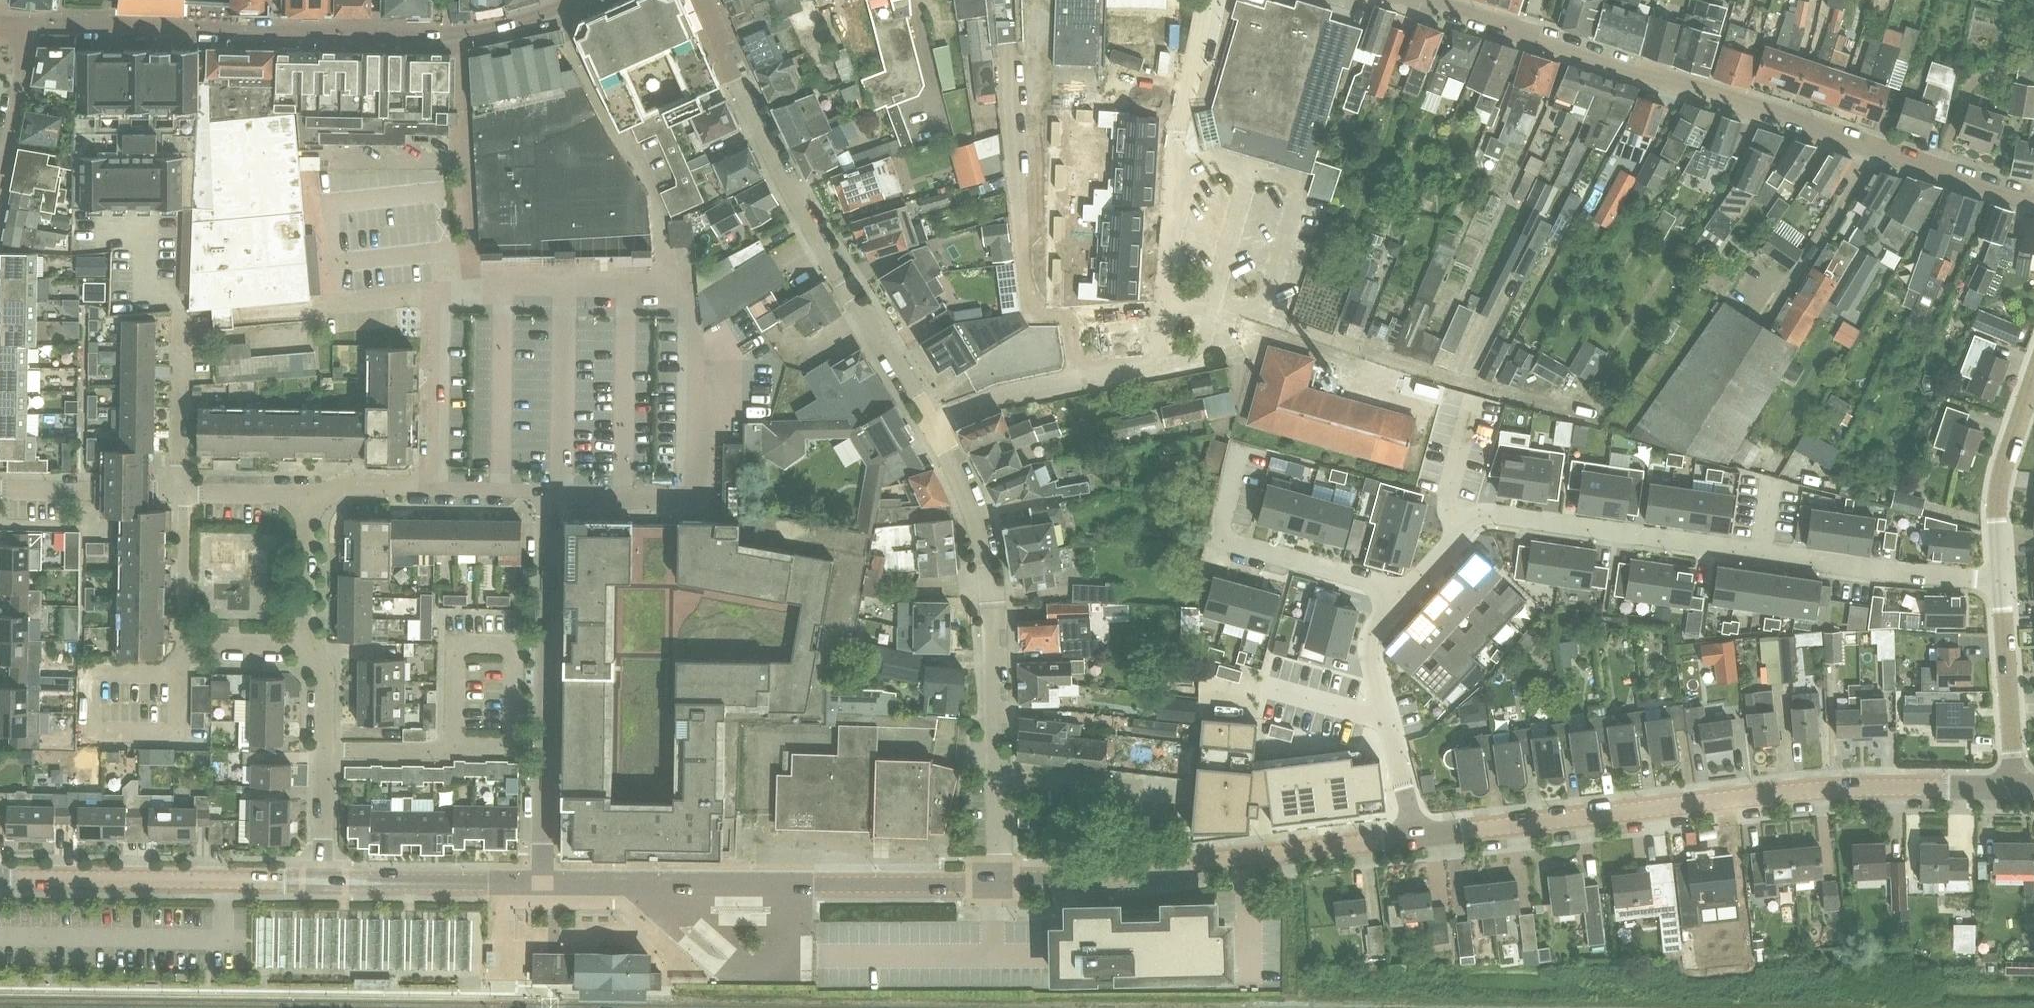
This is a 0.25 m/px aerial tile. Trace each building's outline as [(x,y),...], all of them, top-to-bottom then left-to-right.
[(120,10),(186,14),(187,1),(225,3),(224,13),(231,13),(232,0),(226,0),(122,0),(120,10)] [(232,0),(232,14),(271,14),(271,0),(233,0),(232,0)] [(284,15),(303,15),(320,14),(333,14),(333,0),(284,0),(284,15)] [(337,15),(340,17),(344,18),(347,18),(354,19),(358,19),(362,18),(366,18),(372,15),(373,0),(337,0),(337,15)] [(384,14),(408,15),(408,0),(384,0),(384,14)] [(411,15),(432,15),(432,0),(408,0),(408,15),(411,15)] [(475,9),(505,4),(504,0),(461,0),(461,9),(475,8),(475,9)] [(678,185),(662,192),(672,216),(705,201),(671,122),(705,107),(699,94),(721,84),(684,0),(624,0),(579,21),(575,34),(622,129),(636,123),(639,130),(636,132),(640,141),(658,134),(678,178),(678,185)] [(776,16),(777,16),(769,0),(727,0),(733,15),(739,31),(776,16)] [(777,16),(782,13),(783,15),(789,14),(791,16),(790,14),(804,9),(801,0),(771,0),(777,16)] [(885,68),(861,77),(874,109),(886,104),(887,106),(899,102),(920,94),(926,83),(908,13),(913,12),(913,2),(912,0),(867,0),(885,68)] [(990,43),(986,0),(955,0),(958,17),(967,16),(975,94),(995,92),(990,43)] [(1016,41),(1024,40),(1023,0),(986,0),(990,43),(998,43),(996,23),(1014,21),(1016,41)] [(1104,65),(1106,0),(1057,0),(1055,64),(1104,65)] [(1104,93),(1127,93),(1164,95),(1168,0),(1106,0),(1104,65),(1104,66),(1104,92),(1104,93)] [(1305,0),(1303,0),(1301,8),(1274,0),(1273,0),(1271,8),(1243,0),(1219,84),(1212,108),(1213,114),(1198,118),(1203,141),(1219,137),(1220,145),(1240,151),(1312,172),(1344,66),(1350,68),(1363,26),(1330,16),(1332,8),(1305,0)] [(1497,6),(1519,13),(1523,0),(1499,0),(1497,6)] [(1558,25),(1575,30),(1591,36),(1601,0),(1565,0),(1559,24),(1558,25)] [(1619,5),(1605,0),(1595,37),(1617,44),(1629,0),(1621,0),(1619,5)] [(1617,44),(1639,52),(1649,15),(1636,10),(1640,0),(1629,0),(1617,44)] [(1691,68),(1710,1),(1706,0),(1698,0),(1691,26),(1684,24),(1674,63),(1691,68)] [(1795,25),(1804,27),(1810,0),(1808,0),(1800,0),(1795,25)] [(1827,5),(1843,9),(1845,0),(1829,0),(1827,5)] [(1727,6),(1720,4),(1710,1),(1691,68),(1708,73),(1727,6)] [(1396,11),(1376,5),(1362,47),(1375,52),(1371,62),(1365,60),(1362,70),(1355,74),(1349,91),(1364,96),(1367,88),(1369,89),(1396,11)] [(1767,45),(1757,77),(1775,83),(1791,35),(1791,34),(1795,25),(1793,24),(1795,12),(1788,10),(1782,30),(1777,43),(1779,44),(1777,49),(1767,45)] [(1642,52),(1674,63),(1684,24),(1683,24),(1685,18),(1677,15),(1675,21),(1652,14),(1642,52)] [(783,57),(781,53),(787,50),(782,39),(777,42),(768,21),(777,16),(776,16),(739,31),(740,32),(739,33),(755,67),(783,57)] [(1873,34),(1889,37),(1892,20),(1877,17),(1873,34)] [(1713,76),(1731,82),(1745,39),(1744,38),(1747,27),(1732,21),(1713,76)] [(1403,90),(1419,96),(1429,69),(1433,70),(1438,55),(1434,53),(1443,32),(1417,22),(1403,59),(1413,63),(1403,90)] [(1407,31),(1392,24),(1381,54),(1378,63),(1368,89),(1368,91),(1384,97),(1407,31)] [(1791,35),(1775,83),(1797,90),(1807,59),(1795,54),(1796,50),(1798,50),(1805,28),(1804,27),(1795,25),(1791,34),(1791,35)] [(1889,86),(1888,86),(1898,57),(1910,62),(1921,29),(1908,25),(1900,46),(1883,40),(1883,41),(1859,111),(1878,117),(1889,86)] [(1752,52),(1758,32),(1757,30),(1747,27),(1744,38),(1745,39),(1731,82),(1748,88),(1759,55),(1752,52)] [(482,261),(481,261),(612,257),(607,167),(576,168),(575,95),(575,94),(588,94),(574,67),(562,70),(557,44),(566,42),(563,28),(471,47),(482,261)] [(1443,92),(1458,98),(1481,37),(1453,29),(1430,90),(1441,94),(1443,92)] [(1807,59),(1797,90),(1817,97),(1832,51),(1837,31),(1829,29),(1819,57),(1821,58),(1819,63),(1807,59)] [(1832,51),(1817,97),(1838,104),(1848,72),(1836,68),(1838,64),(1840,64),(1849,35),(1837,31),(1832,51)] [(1861,77),(1848,72),(1838,104),(1859,111),(1883,41),(1872,37),(1861,71),(1862,72),(1861,77)] [(1488,123),(1517,49),(1487,39),(1468,85),(1482,90),(1471,117),(1488,123)] [(935,47),(944,88),(956,86),(949,44),(935,47)] [(845,81),(858,77),(846,45),(833,50),(845,81)] [(75,89),(74,89),(76,46),(41,46),(35,82),(43,83),(41,95),(74,99),(75,89)] [(199,48),(78,48),(74,205),(184,206),(194,206),(198,78),(199,48)] [(194,206),(214,208),(231,207),(223,120),(274,115),(274,112),(277,48),(209,50),(209,78),(198,78),(194,206)] [(355,49),(277,48),(274,112),(296,111),(296,112),(298,112),(301,148),(307,149),(308,143),(407,144),(407,134),(450,134),(451,122),(456,122),(457,107),(449,107),(450,66),(442,56),(355,56),(355,49)] [(2033,116),(2033,51),(2022,49),(2011,112),(2033,116)] [(1491,136),(1484,153),(1500,159),(1507,143),(1513,128),(1515,129),(1523,116),(1524,113),(1525,111),(1542,56),(1525,51),(1515,84),(1509,104),(1512,105),(1498,139),(1491,136)] [(1525,111),(1524,113),(1534,117),(1537,110),(1542,92),(1549,94),(1559,61),(1542,56),(1525,111)] [(798,89),(820,80),(816,69),(813,70),(809,60),(802,63),(806,73),(801,75),(798,68),(793,57),(757,70),(770,99),(798,89)] [(1928,80),(1921,101),(1907,96),(1898,124),(1927,134),(1933,117),(1946,121),(1957,68),(1933,60),(1926,80),(1928,80)] [(1562,125),(1567,114),(1573,101),(1587,70),(1569,64),(1555,95),(1556,96),(1552,109),(1559,112),(1554,123),(1562,125)] [(1596,91),(1603,75),(1587,70),(1573,101),(1567,114),(1562,125),(1570,128),(1574,116),(1583,120),(1584,116),(1588,107),(1596,91)] [(1621,81),(1603,75),(1596,91),(1588,107),(1584,116),(1583,120),(1584,120),(1584,121),(1590,124),(1583,143),(1595,147),(1595,146),(1598,137),(1597,137),(1606,116),(1608,111),(1621,81)] [(860,81),(842,89),(847,101),(866,93),(867,93),(866,90),(863,91),(860,81)] [(1626,118),(1640,87),(1621,81),(1608,111),(1606,116),(1597,137),(1598,137),(1595,146),(1606,150),(1626,118)] [(774,108),(783,126),(824,109),(816,93),(774,108)] [(866,93),(857,97),(863,110),(872,106),(866,93)] [(1619,141),(1614,152),(1639,160),(1652,134),(1654,134),(1659,120),(1661,121),(1666,105),(1664,104),(1655,101),(1654,97),(1652,94),(1648,93),(1645,94),(1642,97),(1640,96),(1635,110),(1633,110),(1628,126),(1619,141)] [(588,94),(575,94),(576,168),(607,167),(630,167),(588,94)] [(986,105),(1006,104),(1006,94),(986,95),(986,105)] [(706,141),(738,126),(727,101),(691,117),(696,128),(695,128),(696,130),(691,132),(699,150),(708,145),(706,141)] [(899,102),(887,106),(899,137),(904,151),(916,147),(899,102)] [(1638,178),(1629,195),(1640,201),(1648,184),(1656,188),(1672,158),(1678,161),(1688,141),(1698,144),(1714,112),(1687,103),(1659,158),(1651,153),(1638,178)] [(2000,136),(2004,124),(1999,123),(2002,114),(1970,104),(1959,134),(1972,138),(1970,145),(1989,151),(1995,134),(2000,136)] [(1092,121),(1093,109),(1077,108),(1077,120),(1092,121)] [(792,146),(792,145),(843,124),(843,123),(848,120),(845,111),(828,119),(824,109),(783,126),(792,146)] [(1116,136),(1157,139),(1158,117),(1129,115),(1129,111),(1100,109),(1099,125),(1112,126),(1112,136),(1116,136)] [(56,142),(62,113),(44,110),(43,114),(29,111),(23,138),(56,142)] [(214,208),(194,206),(191,292),(191,308),(189,308),(189,310),(313,299),(311,281),(313,281),(311,261),(309,262),(305,207),(306,207),(305,193),(303,193),(296,112),(296,111),(274,112),(274,115),(223,120),(231,207),(214,208)] [(1687,165),(1683,171),(1706,178),(1708,172),(1710,166),(1710,165),(1722,169),(1730,154),(1731,154),(1743,121),(1718,113),(1707,145),(1703,144),(1701,149),(1697,148),(1687,165)] [(1052,121),(1052,133),(1060,133),(1060,121),(1052,121)] [(849,134),(843,124),(792,145),(809,177),(842,163),(837,154),(832,142),(849,135),(849,134)] [(1713,256),(1730,231),(1755,193),(1756,194),(1784,135),(1759,127),(1733,183),(1735,184),(1706,227),(1707,228),(1696,244),(1713,256)] [(1513,128),(1507,143),(1508,143),(1507,144),(1520,150),(1527,134),(1515,129),(1513,128)] [(72,144),(73,132),(64,131),(61,143),(72,144)] [(1059,145),(1060,133),(1052,133),(1051,145),(1059,145)] [(1115,157),(1155,160),(1157,139),(1116,136),(1115,157)] [(853,154),(850,155),(857,167),(874,161),(882,159),(892,155),(893,154),(904,151),(899,137),(878,145),(853,154)] [(1793,180),(1815,145),(1793,139),(1759,192),(1770,199),(1786,175),(1793,180)] [(2012,173),(2033,177),(2033,142),(2017,139),(2012,173)] [(979,158),(975,142),(950,149),(960,188),(986,181),(979,158)] [(728,191),(764,175),(749,143),(714,159),(714,160),(694,169),(700,182),(709,178),(707,173),(718,168),(728,191)] [(10,206),(53,212),(56,213),(58,200),(65,201),(68,187),(61,185),(62,176),(60,175),(61,165),(73,168),(74,151),(62,149),(61,155),(21,148),(10,206)] [(1814,200),(1821,189),(1831,195),(1854,158),(1830,150),(1812,180),(1809,178),(1800,192),(1814,200)] [(706,153),(690,160),(693,165),(708,159),(706,153)] [(1154,181),(1155,160),(1115,157),(1114,179),(1154,181)] [(833,175),(828,181),(832,191),(840,192),(846,209),(886,195),(903,189),(897,172),(880,178),(874,161),(857,167),(846,171),(833,175)] [(1056,165),(1055,175),(1064,176),(1064,166),(1056,165)] [(612,257),(653,255),(648,192),(630,167),(607,167),(612,257)] [(1619,210),(1637,176),(1622,168),(1604,201),(1619,210)] [(1523,200),(1536,174),(1526,169),(1514,196),(1523,200)] [(1881,211),(1901,178),(1875,169),(1858,198),(1869,204),(1857,224),(1869,231),(1881,211)] [(1337,179),(1314,172),(1308,193),(1331,200),(1337,179)] [(1063,188),(1064,176),(1055,175),(1055,187),(1063,188)] [(1883,233),(1902,244),(1912,226),(1917,229),(1942,186),(1909,175),(1888,212),(1893,215),(1883,233)] [(1153,203),(1154,181),(1114,179),(1109,178),(1109,188),(1095,187),(1094,203),(1114,205),(1124,205),(1124,201),(1153,203)] [(719,235),(743,221),(741,217),(747,214),(753,225),(771,215),(767,208),(778,202),(766,179),(737,195),(741,202),(735,205),(730,197),(706,210),(719,235)] [(1925,249),(1924,250),(1937,254),(1941,256),(1942,256),(1964,194),(1945,188),(1933,224),(1925,249)] [(924,195),(920,198),(922,209),(950,201),(949,193),(948,190),(924,197),(924,195)] [(1920,292),(1909,316),(1923,322),(1943,279),(1944,280),(1953,262),(1952,261),(1949,259),(1952,248),(1961,251),(1962,250),(1967,236),(1969,237),(1981,200),(1964,194),(1942,256),(1941,256),(1937,254),(1929,273),(1920,292)] [(1504,217),(1511,198),(1501,195),(1494,213),(1504,217)] [(1529,233),(1542,209),(1528,202),(1516,227),(1529,233)] [(1141,232),(1142,210),(1114,209),(1114,205),(1094,203),(1084,203),(1083,219),(1097,220),(1096,230),(1101,230),(1141,232)] [(1965,296),(1979,303),(2002,255),(1997,254),(2014,211),(1991,203),(1979,235),(1992,239),(1983,264),(1979,263),(1965,296)] [(870,257),(919,242),(907,204),(853,221),(858,236),(857,237),(859,242),(864,241),(861,245),(864,254),(869,256),(870,257)] [(53,212),(10,206),(6,224),(37,229),(37,228),(40,214),(43,215),(42,218),(53,219),(53,212)] [(194,206),(184,206),(181,292),(191,292),(194,206)] [(1655,223),(1649,234),(1663,241),(1669,231),(1677,218),(1663,210),(1655,223)] [(1054,227),(1062,227),(1063,215),(1054,215),(1054,227)] [(671,247),(695,245),(693,217),(692,217),(683,218),(674,219),(669,219),(671,247)] [(2030,268),(2033,269),(2033,218),(2024,217),(2016,269),(2030,271),(2030,268)] [(6,224),(3,242),(24,245),(23,245),(34,247),(34,246),(45,248),(46,244),(56,246),(58,231),(37,228),(37,229),(6,224)] [(1062,240),(1062,227),(1054,227),(1054,239),(1062,240)] [(1456,234),(1444,228),(1405,320),(1396,343),(1393,348),(1413,355),(1424,329),(1437,302),(1434,300),(1457,245),(1453,243),(1456,234)] [(1773,228),(1760,247),(1780,260),(1794,242),(1773,228)] [(1140,253),(1141,232),(1101,230),(1100,251),(1140,253)] [(1535,260),(1543,243),(1532,237),(1524,254),(1535,260)] [(1843,238),(1838,247),(1853,257),(1858,248),(1843,238)] [(698,272),(699,287),(767,249),(761,239),(729,256),(729,255),(711,265),(698,272)] [(1780,311),(1769,328),(1775,331),(1799,346),(1818,314),(1828,298),(1828,297),(1853,257),(1838,247),(1829,242),(1814,266),(1794,299),(1785,314),(1780,311)] [(896,299),(937,274),(944,270),(928,244),(911,249),(899,256),(903,264),(882,277),(896,299)] [(1828,297),(1828,298),(1837,304),(1845,309),(1875,258),(1858,248),(1853,257),(1828,297)] [(786,281),(767,249),(699,287),(702,315),(708,314),(714,324),(747,304),(773,289),(786,281)] [(1922,249),(1909,287),(1920,292),(1929,273),(1937,254),(1924,250),(1922,249)] [(1139,275),(1140,253),(1100,251),(1098,272),(1139,275)] [(2,252),(2,275),(39,275),(39,252),(2,252)] [(2002,255),(1997,265),(2013,268),(2014,256),(2002,254),(2002,255)] [(106,256),(94,256),(94,275),(107,275),(106,256)] [(1340,317),(1364,326),(1381,282),(1366,276),(1371,261),(1362,257),(1340,317)] [(1053,258),(1053,270),(1061,270),(1061,258),(1053,258)] [(1015,262),(997,264),(999,281),(1017,279),(1015,262)] [(1061,282),(1061,270),(1053,270),(1052,282),(1061,282)] [(1137,296),(1139,275),(1098,272),(1094,272),(1093,282),(1080,281),(1079,297),(1108,299),(1109,295),(1137,296)] [(939,278),(937,274),(896,299),(909,322),(930,309),(935,316),(948,308),(943,300),(939,303),(928,284),(939,278)] [(2,297),(39,298),(39,275),(2,275),(2,297)] [(823,279),(782,304),(773,289),(747,304),(762,330),(779,319),(783,325),(795,318),(806,334),(843,313),(823,279)] [(106,281),(85,280),(84,300),(106,300),(106,281)] [(1009,283),(1011,308),(1027,307),(1026,282),(1009,283)] [(2,297),(1,320),(38,321),(39,298),(2,297)] [(1828,298),(1818,314),(1828,320),(1837,304),(1828,298)] [(1790,360),(1799,347),(1775,332),(1765,326),(1725,301),(1723,304),(1721,305),(1716,312),(1630,435),(1729,462),(1791,360),(1790,360)] [(1475,309),(1458,302),(1440,346),(1454,352),(1475,309)] [(954,310),(955,318),(955,320),(975,317),(976,317),(982,316),(980,305),(974,307),(954,310)] [(2016,345),(2023,326),(1979,308),(1972,327),(2016,345)] [(977,357),(1030,324),(1021,311),(955,321),(920,342),(938,372),(952,363),(958,373),(979,361),(977,357)] [(1396,343),(1405,320),(1393,314),(1390,324),(1374,317),(1367,335),(1371,336),(1373,332),(1386,338),(1385,339),(1396,343)] [(1860,347),(1871,330),(1850,318),(1840,335),(1860,347)] [(100,331),(100,319),(90,319),(90,331),(100,331)] [(157,319),(124,319),(124,340),(156,341),(157,319)] [(1674,319),(1661,338),(1668,343),(1681,324),(1674,319)] [(1,320),(1,342),(38,344),(38,321),(1,320)] [(1425,329),(1424,329),(1413,355),(1432,362),(1442,336),(1426,330),(1426,329),(1425,329)] [(2004,372),(2009,360),(1992,354),(1996,342),(1975,334),(1960,373),(1972,378),(1968,389),(1993,398),(2003,371),(2004,372)] [(1586,337),(1569,366),(1568,367),(1591,381),(1608,352),(1586,337)] [(156,341),(124,341),(124,360),(156,361),(156,341)] [(30,366),(30,344),(0,343),(0,365),(30,366)] [(1531,369),(1539,356),(1520,346),(1512,361),(1508,358),(1498,379),(1522,387),(1531,369)] [(414,461),(415,347),(369,347),(368,409),(200,407),(200,452),(368,455),(368,460),(414,461)] [(1404,464),(1416,418),(1305,387),(1312,358),(1270,347),(1262,376),(1250,422),(1404,464)] [(855,428),(895,405),(861,348),(834,365),(830,358),(807,372),(824,398),(798,414),(801,419),(849,418),(855,428)] [(316,350),(303,351),(305,376),(318,375),(316,350)] [(1542,350),(1539,356),(1531,369),(1558,385),(1568,367),(1569,366),(1542,350)] [(99,351),(90,351),(90,361),(99,362),(99,351)] [(303,351),(290,352),(292,377),(305,376),(303,351)] [(290,352),(277,353),(280,377),(292,377),(290,352)] [(277,353),(265,354),(267,379),(280,377),(277,353)] [(265,354),(252,355),(254,380),(267,379),(265,354)] [(252,355),(240,356),(242,381),(254,380),(252,355)] [(240,356),(216,358),(218,383),(242,381),(240,356)] [(123,383),(125,383),(156,383),(156,361),(124,360),(123,383)] [(89,373),(99,375),(99,362),(90,362),(89,373)] [(30,389),(29,367),(0,365),(0,388),(30,389)] [(1215,391),(1211,374),(1191,378),(1194,395),(1215,391)] [(124,383),(123,405),(155,405),(156,384),(125,383),(124,383)] [(29,412),(30,389),(0,389),(0,411),(29,412)] [(1832,391),(1820,412),(1841,424),(1842,422),(1847,424),(1853,414),(1847,411),(1852,403),(1832,391)] [(89,394),(89,406),(99,407),(99,394),(89,394)] [(1216,398),(1219,418),(1247,414),(1244,394),(1216,398)] [(1166,426),(1209,416),(1204,396),(1161,406),(1166,426)] [(155,406),(123,405),(123,425),(155,425),(155,406)] [(849,418),(746,422),(747,446),(763,445),(763,454),(786,468),(807,453),(807,437),(850,436),(867,465),(857,528),(875,531),(882,485),(887,485),(910,471),(927,466),(911,440),(915,437),(913,433),(915,432),(909,422),(907,423),(895,405),(855,428),(849,418)] [(89,406),(89,417),(98,418),(99,407),(89,406)] [(1979,442),(1983,431),(1966,425),(1970,413),(1947,406),(1934,445),(1946,450),(1943,460),(1968,469),(1977,442),(1979,442)] [(959,428),(970,448),(1017,430),(1019,436),(1027,433),(1031,441),(1038,438),(1039,439),(1048,436),(1042,424),(1032,427),(1029,418),(1009,426),(1003,410),(959,428)] [(29,434),(29,412),(0,411),(0,434),(29,434)] [(1128,429),(1152,424),(1157,423),(1155,412),(1112,421),(1115,432),(1128,429)] [(1057,420),(1042,424),(1048,436),(1062,433),(1057,420)] [(1574,423),(1572,439),(1584,441),(1586,425),(1574,423)] [(155,426),(123,426),(123,449),(155,450),(155,426)] [(970,448),(987,480),(1032,462),(1022,465),(1016,448),(1031,441),(1027,433),(1019,436),(1017,430),(970,448)] [(23,471),(49,470),(49,458),(41,458),(41,455),(37,456),(37,434),(29,434),(0,434),(0,458),(23,459),(23,471)] [(88,437),(88,447),(98,447),(98,437),(88,437)] [(681,520),(569,518),(564,852),(723,854),(724,820),(722,820),(722,813),(738,813),(740,718),(826,719),(828,687),(829,658),(850,659),(852,651),(856,631),(875,531),(857,528),(747,508),(747,438),(726,438),(725,516),(681,515),(681,520)] [(1211,438),(1202,467),(1218,472),(1227,442),(1211,438)] [(1832,468),(1841,450),(1827,442),(1817,460),(1832,468)] [(1500,490),(1522,494),(1527,457),(1529,447),(1499,443),(1490,470),(1502,472),(1500,490)] [(1529,447),(1527,457),(1522,494),(1544,497),(1547,477),(1560,479),(1564,453),(1529,447)] [(98,460),(98,449),(88,448),(88,460),(98,460)] [(144,450),(109,448),(108,516),(121,516),(119,655),(165,655),(165,630),(170,630),(170,618),(165,619),(166,574),(171,574),(171,564),(166,564),(167,522),(172,522),(172,509),(143,508),(144,450)] [(1674,465),(1676,453),(1668,452),(1666,464),(1674,465)] [(1676,453),(1674,465),(1683,466),(1684,454),(1676,453)] [(1286,469),(1293,471),(1296,460),(1288,458),(1286,469)] [(1568,487),(1580,489),(1578,510),(1601,513),(1608,464),(1572,459),(1568,487)] [(1296,460),(1293,471),(1301,473),(1304,462),(1296,460)] [(1023,497),(1043,493),(1043,495),(1063,492),(1063,495),(1091,491),(1089,479),(1057,485),(1056,478),(1040,485),(1032,462),(987,480),(998,501),(1021,492),(1023,497)] [(1628,495),(1640,497),(1644,469),(1608,464),(1601,513),(1625,516),(1625,513),(1628,495)] [(902,500),(902,503),(951,500),(935,467),(910,475),(913,480),(905,483),(904,483),(910,499),(902,500)] [(1337,482),(1340,470),(1332,467),(1329,480),(1337,482)] [(1706,479),(1714,480),(1716,468),(1707,467),(1706,479)] [(1724,469),(1716,468),(1714,480),(1722,482),(1724,469)] [(1340,470),(1337,482),(1344,484),(1348,472),(1340,470)] [(1279,527),(1290,488),(1268,482),(1258,521),(1279,527)] [(1375,524),(1418,535),(1426,505),(1402,498),(1405,489),(1380,482),(1377,492),(1383,493),(1375,524)] [(1666,522),(1671,485),(1651,482),(1645,519),(1666,522)] [(1692,488),(1671,485),(1666,522),(1686,525),(1692,488)] [(1300,533),(1311,494),(1290,488),(1279,527),(1300,533)] [(1713,491),(1692,488),(1686,525),(1707,528),(1713,491)] [(1713,491),(1707,528),(1728,531),(1733,494),(1713,491)] [(1895,492),(1891,506),(1891,505),(1922,514),(1927,500),(1895,492)] [(1311,494),(1300,533),(1321,539),(1332,500),(1311,494)] [(902,495),(881,495),(880,505),(902,505),(902,503),(902,500),(902,495)] [(1855,498),(1846,497),(1845,509),(1853,510),(1855,498)] [(880,505),(864,593),(884,596),(889,570),(917,567),(918,571),(921,572),(958,569),(953,517),(951,500),(880,505)] [(1354,506),(1332,500),(1321,539),(1343,545),(1354,506)] [(1006,526),(1010,555),(1058,547),(1058,546),(1053,520),(1064,518),(1061,502),(1031,507),(1034,522),(1006,526)] [(1810,523),(1812,508),(1800,506),(1798,522),(1810,523)] [(1810,523),(1807,545),(1827,548),(1833,510),(1812,508),(1810,523)] [(1833,510),(1827,548),(1848,551),(1854,513),(1833,510)] [(1874,516),(1854,513),(1848,551),(1869,554),(1874,516)] [(1926,559),(1968,562),(1971,531),(1956,530),(1957,523),(1925,515),(1924,527),(1929,527),(1926,559)] [(347,572),(373,573),(374,576),(391,576),(392,551),(392,518),(348,517),(347,572)] [(1366,520),(1355,517),(1350,532),(1361,535),(1366,520)] [(1878,517),(1876,529),(1885,531),(1887,518),(1878,517)] [(392,518),(392,551),(413,551),(414,518),(392,518)] [(414,518),(413,551),(422,551),(435,551),(435,518),(433,518),(423,518),(414,518)] [(435,518),(435,551),(447,551),(457,551),(457,519),(448,519),(435,518)] [(457,519),(457,551),(478,552),(479,519),(457,519)] [(479,519),(478,552),(498,552),(498,519),(479,519)] [(498,519),(498,552),(523,552),(523,519),(498,519)] [(1410,566),(1418,535),(1375,524),(1364,563),(1383,569),(1386,559),(1410,566)] [(42,532),(13,532),(13,544),(0,544),(0,568),(30,569),(31,548),(42,547),(42,532)] [(1559,584),(1564,544),(1553,543),(1553,542),(1552,542),(1552,543),(1532,540),(1528,567),(1516,565),(1515,574),(1517,578),(1548,582),(1559,584)] [(106,541),(87,541),(88,553),(106,554),(106,541)] [(1053,568),(1061,566),(1071,564),(1068,544),(1058,546),(1058,547),(1010,555),(1013,575),(1024,573),(1027,589),(1056,584),(1053,568)] [(1575,545),(1575,546),(1564,544),(1559,584),(1590,588),(1591,581),(1607,583),(1608,571),(1593,569),(1596,549),(1576,546),(1576,545),(1575,545)] [(80,551),(67,551),(66,567),(80,567),(80,551)] [(1474,555),(1456,574),(1480,594),(1509,617),(1526,598),(1510,584),(1501,594),(1489,584),(1498,574),(1474,555)] [(1618,561),(1614,595),(1625,596),(1625,598),(1658,603),(1663,562),(1631,558),(1630,563),(1618,561)] [(1696,567),(1663,562),(1658,603),(1702,609),(1703,597),(1692,595),(1696,567)] [(1718,565),(1713,602),(1733,605),(1739,568),(1718,565)] [(12,603),(42,604),(42,589),(30,589),(30,569),(0,568),(0,592),(12,592),(12,603)] [(1759,571),(1739,568),(1733,605),(1754,608),(1759,571)] [(1759,571),(1754,608),(1774,611),(1780,574),(1759,571)] [(347,572),(341,572),(341,595),(374,596),(373,573),(347,572)] [(1203,613),(1225,619),(1235,580),(1214,574),(1203,613)] [(1456,574),(1439,593),(1463,613),(1475,623),(1491,636),(1509,617),(1492,604),(1483,613),(1471,603),(1480,594),(1456,574)] [(1800,577),(1780,574),(1774,611),(1795,614),(1800,577)] [(1800,577),(1795,614),(1815,617),(1821,580),(1800,577)] [(1247,625),(1257,586),(1235,580),(1225,619),(1247,625)] [(1119,603),(1119,598),(1126,599),(1126,586),(1120,586),(1120,585),(1074,583),(1073,601),(1119,603)] [(1340,591),(1316,585),(1313,597),(1309,596),(1303,620),(1308,621),(1351,632),(1357,609),(1336,604),(1340,591)] [(96,586),(86,586),(86,609),(96,610),(96,586)] [(1279,592),(1257,586),(1247,625),(1268,631),(1279,592)] [(1698,586),(1697,596),(1703,597),(1705,597),(1706,587),(1698,586)] [(422,593),(422,602),(434,603),(434,593),(422,593)] [(1439,593),(1422,612),(1445,632),(1474,655),(1491,636),(1475,623),(1466,632),(1454,622),(1463,613),(1439,593)] [(457,594),(456,594),(445,594),(445,604),(457,604),(457,594)] [(468,594),(457,594),(457,604),(468,604),(468,594)] [(488,604),(497,604),(497,595),(488,594),(488,604)] [(373,618),(374,596),(341,595),(341,617),(373,618)] [(511,595),(497,595),(497,604),(511,605),(511,595)] [(1900,610),(1898,627),(1936,630),(1936,626),(1964,627),(1965,596),(1925,595),(1924,612),(1900,610)] [(899,600),(899,611),(899,625),(915,626),(915,625),(950,626),(950,618),(952,618),(954,617),(954,608),(952,607),(950,607),(951,601),(899,600)] [(422,602),(421,612),(434,612),(434,603),(422,602)] [(1081,637),(1080,618),(1091,618),(1089,603),(1047,603),(1048,619),(1021,621),(1021,623),(1016,625),(1017,632),(1022,637),(1022,639),(1024,639),(1024,649),(1042,648),(1042,650),(1059,649),(1059,652),(1063,651),(1063,655),(1100,656),(1099,636),(1081,637)] [(29,639),(30,619),(42,618),(42,604),(12,604),(12,615),(0,615),(0,639),(29,639)] [(1853,604),(1851,618),(1867,620),(1869,607),(1853,604)] [(1669,622),(1670,612),(1657,610),(1655,620),(1669,622)] [(1882,610),(1880,627),(1894,627),(1898,627),(1900,610),(1882,610)] [(421,612),(421,621),(434,621),(434,612),(421,612)] [(1422,612),(1405,631),(1428,650),(1440,660),(1461,678),(1479,659),(1474,655),(1457,641),(1449,651),(1437,641),(1445,632),(1422,612)] [(1772,631),(1772,628),(1773,617),(1765,616),(1763,629),(1772,631)] [(340,639),(373,640),(373,618),(341,617),(340,639)] [(1781,618),(1773,617),(1772,628),(1779,629),(1781,618)] [(67,640),(79,640),(79,620),(67,619),(67,640)] [(1731,619),(1731,621),(1729,632),(1737,633),(1740,621),(1731,619)] [(1721,633),(1729,634),(1729,632),(1731,621),(1723,620),(1721,633)] [(421,621),(421,630),(433,630),(434,621),(421,621)] [(1344,655),(1351,632),(1308,621),(1298,656),(1321,662),(1325,650),(1344,655)] [(1687,624),(1685,634),(1699,636),(1699,634),(1701,626),(1687,624)] [(899,638),(899,647),(898,648),(891,646),(890,649),(911,653),(922,653),(923,649),(950,650),(950,645),(952,645),(954,644),(954,635),(952,634),(950,634),(950,626),(915,625),(915,626),(914,639),(899,638)] [(421,630),(421,638),(433,638),(433,630),(421,630)] [(1826,662),(1843,661),(1841,630),(1825,631),(1826,662)] [(926,695),(924,714),(939,717),(960,720),(960,715),(957,715),(959,693),(962,693),(964,668),(928,665),(928,667),(919,667),(920,662),(922,653),(911,653),(890,649),(891,646),(863,641),(865,633),(856,631),(852,651),(870,654),(869,662),(885,666),(884,673),(917,680),(917,676),(919,677),(918,687),(921,691),(926,695)] [(1405,631),(1387,650),(1444,697),(1461,678),(1440,660),(1431,670),(1419,660),(1428,650),(1405,631)] [(1922,667),(1922,690),(1942,690),(1942,682),(1970,682),(1970,660),(1959,660),(1959,647),(1959,643),(1960,632),(1936,632),(1936,647),(1940,647),(1940,660),(1938,660),(1938,667),(1922,667)] [(1779,636),(1780,657),(1782,682),(1796,681),(1795,660),(1798,660),(1796,634),(1779,636)] [(1768,683),(1782,682),(1780,657),(1779,636),(1765,637),(1760,637),(1762,661),(1766,661),(1768,683)] [(41,674),(41,661),(28,661),(29,639),(0,639),(0,664),(11,663),(12,674),(41,674)] [(1732,640),(1714,642),(1719,684),(1736,682),(1732,640)] [(419,655),(419,642),(406,642),(405,655),(419,655)] [(86,643),(85,655),(107,655),(107,643),(86,643)] [(1214,660),(1217,648),(1209,646),(1206,658),(1214,660)] [(1225,650),(1217,648),(1214,660),(1222,662),(1225,650)] [(1497,662),(1504,652),(1497,648),(1490,657),(1497,662)] [(1244,664),(1248,652),(1239,650),(1236,661),(1244,664)] [(1896,656),(1884,657),(1885,689),(1897,689),(1896,656)] [(360,658),(360,680),(406,680),(406,658),(360,658)] [(1069,658),(1069,661),(1019,663),(1020,684),(1074,683),(1073,671),(1085,671),(1085,658),(1069,658)] [(1520,660),(1505,662),(1507,677),(1522,675),(1520,660)] [(1219,664),(1216,675),(1223,678),(1227,666),(1219,664)] [(1187,682),(1189,667),(1162,665),(1160,679),(1187,682)] [(1223,678),(1231,680),(1234,668),(1227,666),(1223,678)] [(1234,668),(1231,680),(1239,682),(1242,670),(1234,668)] [(12,674),(11,686),(0,686),(0,710),(28,710),(41,710),(42,690),(42,674),(41,674),(12,674)] [(79,694),(80,677),(64,676),(64,693),(79,694)] [(207,684),(207,676),(193,676),(193,684),(207,684)] [(286,677),(253,676),(251,699),(253,699),(285,700),(286,677)] [(406,680),(360,680),(360,701),(406,701),(406,680)] [(1080,695),(1080,684),(1074,683),(1020,684),(1020,705),(1033,705),(1033,706),(1060,705),(1060,695),(1080,695)] [(1850,708),(1837,709),(1838,735),(1863,734),(1860,683),(1849,684),(1850,708)] [(1873,683),(1860,683),(1863,734),(1872,734),(1887,733),(1886,707),(1885,696),(1885,693),(1874,694),(1873,683)] [(827,719),(827,724),(835,724),(838,712),(895,716),(895,714),(896,692),(884,690),(828,687),(827,719)] [(428,702),(438,702),(438,689),(429,689),(428,702)] [(1756,743),(1779,741),(1776,709),(1775,710),(1772,689),(1746,692),(1749,718),(1753,718),(1756,743)] [(1906,698),(1905,720),(1922,721),(1922,712),(1938,713),(1938,721),(1938,734),(1938,741),(1959,741),(1959,734),(1973,734),(1974,704),(1960,704),(1960,690),(1942,690),(1922,690),(1918,690),(1918,694),(1906,694),(1906,698)] [(1817,711),(1821,711),(1820,692),(1793,694),(1794,708),(1793,708),(1796,739),(1819,737),(1817,711)] [(253,699),(252,720),(285,721),(285,700),(253,699)] [(405,723),(406,701),(360,701),(360,723),(405,723)] [(438,711),(438,702),(428,702),(428,711),(438,711)] [(1683,703),(1663,706),(1660,717),(1647,719),(1646,719),(1649,734),(1653,759),(1661,757),(1662,759),(1662,760),(1663,762),(1665,763),(1666,764),(1667,764),(1669,765),(1671,765),(1672,765),(1674,764),(1675,764),(1677,763),(1678,762),(1679,760),(1679,759),(1680,757),(1680,756),(1680,754),(1678,740),(1675,740),(1674,730),(1687,728),(1683,703)] [(1705,705),(1686,708),(1690,732),(1702,731),(1705,751),(1735,746),(1730,718),(1707,721),(1705,705)] [(1195,721),(1196,708),(1182,706),(1180,719),(1195,721)] [(1623,723),(1609,725),(1611,740),(1615,764),(1623,763),(1624,765),(1625,766),(1626,767),(1627,769),(1628,769),(1629,770),(1631,771),(1633,771),(1634,771),(1636,770),(1637,770),(1639,769),(1640,767),(1641,766),(1641,765),(1642,763),(1642,761),(1642,760),(1640,746),(1638,746),(1636,736),(1649,734),(1646,719),(1647,719),(1645,709),(1625,712),(1623,723)] [(50,728),(51,711),(41,710),(28,710),(0,710),(0,734),(11,734),(11,746),(41,746),(41,728),(50,728)] [(206,711),(192,711),(192,719),(206,719),(206,711)] [(1584,728),(1571,731),(1573,745),(1577,770),(1585,769),(1586,770),(1587,772),(1588,773),(1589,774),(1590,775),(1591,776),(1593,776),(1595,777),(1596,776),(1598,776),(1599,775),(1601,774),(1602,773),(1603,772),(1603,770),(1604,769),(1604,767),(1604,766),(1602,751),(1600,752),(1598,742),(1611,740),(1609,725),(1607,715),(1587,718),(1584,728)] [(1021,716),(1019,738),(1065,743),(1066,736),(1073,737),(1073,732),(1081,733),(1082,723),(1021,716)] [(1193,821),(1192,831),(1248,829),(1250,813),(1258,814),(1259,803),(1269,802),(1272,822),(1386,808),(1380,758),(1353,761),(1351,746),(1265,756),(1264,756),(1264,758),(1265,764),(1254,766),(1254,759),(1258,722),(1202,717),(1194,811),(1193,821)] [(206,727),(206,719),(192,719),(192,727),(206,727)] [(1178,724),(1154,721),(1133,719),(1132,731),(1177,736),(1178,724)] [(284,744),(285,721),(252,720),(252,750),(275,751),(276,743),(284,744)] [(1546,734),(1533,736),(1535,751),(1539,776),(1548,774),(1548,776),(1549,778),(1550,779),(1551,780),(1552,781),(1554,782),(1555,782),(1557,782),(1558,782),(1560,782),(1561,781),(1563,780),(1564,779),(1565,778),(1565,776),(1566,775),(1566,773),(1566,772),(1564,757),(1562,757),(1560,747),(1573,745),(1571,731),(1569,720),(1549,724),(1546,734)] [(1292,739),(1295,728),(1272,722),(1269,733),(1292,739)] [(404,727),(404,740),(428,740),(428,738),(437,738),(438,725),(428,725),(428,727),(404,727)] [(1511,729),(1510,731),(1494,733),(1495,742),(1497,757),(1501,781),(1510,780),(1510,782),(1511,783),(1512,785),(1513,786),(1514,787),(1516,787),(1517,788),(1519,788),(1520,788),(1522,787),(1523,787),(1525,786),(1526,785),(1527,783),(1528,782),(1528,780),(1528,779),(1528,777),(1526,763),(1524,763),(1522,753),(1535,751),(1533,736),(1531,726),(1511,729)] [(1065,743),(1019,738),(1018,759),(1068,764),(1069,749),(1079,748),(1081,737),(1081,733),(1073,732),(1073,737),(1066,736),(1065,743)] [(1484,759),(1497,757),(1495,742),(1494,733),(1494,732),(1473,735),(1471,746),(1458,748),(1457,746),(1453,747),(1449,749),(1445,752),(1444,757),(1446,762),(1450,765),(1454,766),(1459,766),(1463,787),(1472,786),(1472,788),(1473,789),(1474,790),(1475,792),(1476,793),(1478,793),(1479,794),(1481,794),(1482,794),(1484,793),(1485,793),(1487,792),(1488,790),(1489,789),(1490,788),(1490,786),(1490,784),(1490,783),(1488,769),(1486,769),(1484,759)] [(1068,764),(1105,768),(1108,740),(1081,737),(1079,748),(1069,749),(1068,764)] [(252,750),(244,750),(244,762),(253,762),(252,785),(285,786),(291,786),(292,763),(277,763),(278,751),(275,751),(252,750)] [(944,830),(958,770),(934,764),(934,758),(793,755),(793,776),(780,775),(779,825),(890,827),(890,834),(929,835),(929,829),(944,830)] [(467,776),(476,776),(477,761),(467,761),(467,759),(455,759),(455,765),(455,786),(456,786),(456,779),(467,780),(467,776)] [(487,780),(498,780),(498,760),(487,759),(487,761),(477,761),(476,776),(487,776),(487,780)] [(510,760),(498,760),(498,780),(509,780),(509,776),(520,776),(520,762),(510,761),(510,760)] [(383,781),(393,781),(393,766),(384,766),(384,764),(372,764),(372,765),(372,779),(372,785),(383,785),(383,781)] [(403,785),(414,785),(414,764),(403,764),(403,766),(393,766),(393,781),(403,781),(403,785)] [(425,781),(434,781),(435,766),(426,766),(426,765),(414,764),(414,785),(425,785),(425,781)] [(346,778),(372,779),(372,765),(346,765),(346,778)] [(444,785),(455,786),(455,765),(445,765),(444,766),(435,766),(434,781),(444,781),(444,785)] [(1423,791),(1435,789),(1433,773),(1421,775),(1423,791)] [(253,796),(252,819),(291,820),(291,798),(285,798),(285,786),(252,785),(252,786),(256,786),(255,796),(253,796)] [(16,792),(0,791),(0,821),(8,821),(8,834),(14,834),(15,839),(32,840),(32,835),(32,804),(33,804),(33,791),(28,791),(26,788),(18,788),(16,792)] [(56,822),(67,822),(68,793),(54,792),(54,805),(33,804),(32,804),(32,835),(56,835),(56,822)] [(80,822),(79,835),(103,836),(103,806),(83,805),(83,793),(68,793),(67,822),(80,822)] [(139,794),(103,793),(103,806),(103,836),(127,836),(127,823),(139,823),(139,794)] [(151,837),(174,837),(175,807),(154,807),(154,794),(139,794),(139,823),(151,824),(151,837)] [(198,824),(210,825),(211,795),(196,795),(196,807),(175,807),(174,837),(198,837),(198,824)] [(211,795),(210,825),(210,842),(223,843),(224,818),(211,818),(211,795)] [(414,795),(403,795),(403,810),(392,810),(392,852),(413,852),(413,810),(414,810),(414,795)] [(350,845),(370,845),(370,844),(371,844),(371,809),(372,809),(372,804),(350,804),(350,845)] [(371,851),(392,852),(392,810),(373,810),(373,804),(372,804),(372,809),(371,809),(371,844),(370,844),(370,845),(371,845),(371,851)] [(456,846),(476,846),(476,805),(455,805),(455,810),(455,845),(456,845),(456,852),(456,846)] [(476,846),(497,846),(497,805),(476,805),(476,846)] [(519,805),(497,805),(497,846),(519,846),(519,805)] [(413,852),(434,852),(434,810),(414,810),(413,810),(413,852)] [(455,810),(434,810),(434,852),(456,852),(456,845),(455,845),(455,810)] [(1019,827),(1030,826),(1029,816),(1019,817),(1019,827)] [(290,843),(291,820),(252,819),(240,819),(240,841),(251,841),(251,842),(290,843)] [(1853,843),(1855,877),(1886,876),(1884,842),(1853,843)] [(1969,888),(1969,856),(1949,856),(1949,842),(1920,842),(1920,881),(1948,881),(1948,888),(1969,888)] [(1995,842),(1995,870),(2033,871),(2033,842),(1995,842)] [(1820,844),(1792,847),(1795,878),(1823,875),(1820,844)] [(1778,880),(1795,878),(1792,847),(1764,850),(1765,861),(1753,862),(1757,896),(1779,894),(1778,880)] [(1691,869),(1676,871),(1685,943),(1699,941),(1697,923),(1701,923),(1699,905),(1737,900),(1731,854),(1690,859),(1691,869)] [(1890,861),(1892,909),(1910,907),(1906,860),(1890,861)] [(1679,917),(1673,861),(1647,864),(1648,871),(1613,875),(1619,924),(1679,917)] [(1581,872),(1551,875),(1555,911),(1585,908),(1589,937),(1589,943),(1590,944),(1605,942),(1598,883),(1583,885),(1581,872)] [(1490,882),(1497,933),(1509,931),(1506,911),(1521,910),(1517,879),(1490,882)] [(1840,909),(1844,908),(1841,883),(1837,883),(1837,879),(1822,880),(1825,911),(1840,909)] [(1470,916),(1482,914),(1484,934),(1497,933),(1490,882),(1466,886),(1470,916)] [(1431,943),(1450,941),(1446,905),(1433,907),(1431,890),(1400,894),(1401,903),(1388,904),(1391,926),(1405,925),(1404,919),(1427,916),(1431,943)] [(1337,925),(1369,921),(1366,897),(1334,901),(1337,925)] [(1057,977),(1217,972),(1228,972),(1227,927),(1213,927),(1213,906),(1166,907),(1166,912),(1116,913),(1116,908),(1069,909),(1070,931),(1056,931),(1057,977)] [(1520,914),(1524,950),(1538,948),(1534,912),(1520,914)] [(668,914),(662,921),(682,937),(688,930),(668,914)] [(1457,922),(1461,956),(1461,963),(1476,961),(1475,954),(1471,920),(1457,922)] [(1955,923),(1955,951),(1976,951),(1976,923),(1955,923)] [(1371,953),(1386,952),(1383,924),(1368,925),(1371,953)] [(1762,947),(1762,938),(1753,939),(1754,948),(1762,947)] [(662,988),(662,972),(649,972),(649,954),(625,953),(625,944),(605,943),(605,953),(535,952),(535,980),(648,982),(648,987),(662,988)] [(1550,945),(1539,946),(1540,959),(1551,958),(1550,945)]
